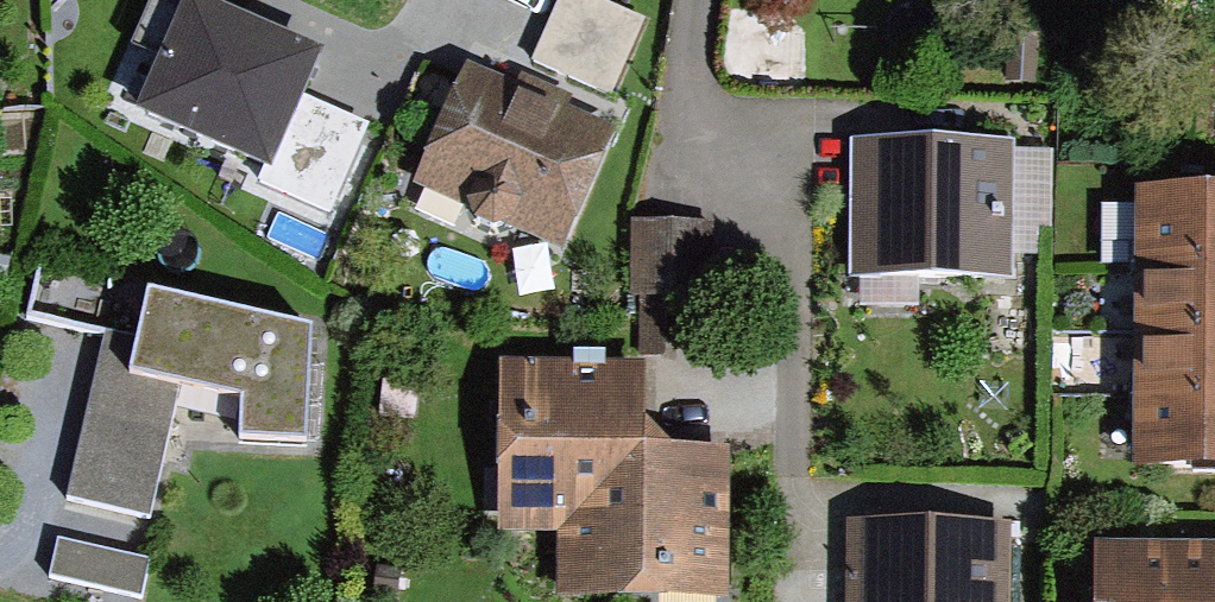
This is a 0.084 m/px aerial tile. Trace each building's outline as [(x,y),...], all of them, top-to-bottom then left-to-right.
[(202,0),(188,0),(187,0),(155,0),(133,50),(161,62),(137,116),(265,170),(259,184),(333,216),(372,125),(309,98),(328,53),(202,0)] [(602,0),(558,0),(531,63),(612,98),(646,19),(602,0)] [(467,65),(413,186),(469,211),(475,225),(495,234),(508,229),(564,254),(619,132),(555,103),(560,93),(524,77),(519,89),(467,65)] [(1015,141),(849,141),(849,282),(1013,283),(1013,233),(1054,233),(1054,153),(1014,153),(1015,141)] [(1137,195),(1134,475),(1214,476),(1214,196),(1137,195)] [(715,223),(632,222),(631,300),(714,300),(715,223)] [(139,341),(108,335),(68,502),(152,523),(182,390),(243,405),(244,440),(310,447),(313,334),(149,293),(139,341)] [(647,367),(501,366),(499,535),(560,536),(559,600),(729,601),(730,452),(671,452),(647,424),(647,367)] [(853,523),(851,601),(1010,601),(1012,526),(853,523)] [(59,540),(50,579),(145,601),(154,562),(59,540)] [(1094,549),(1094,601),(1214,601),(1214,550),(1094,549)]
